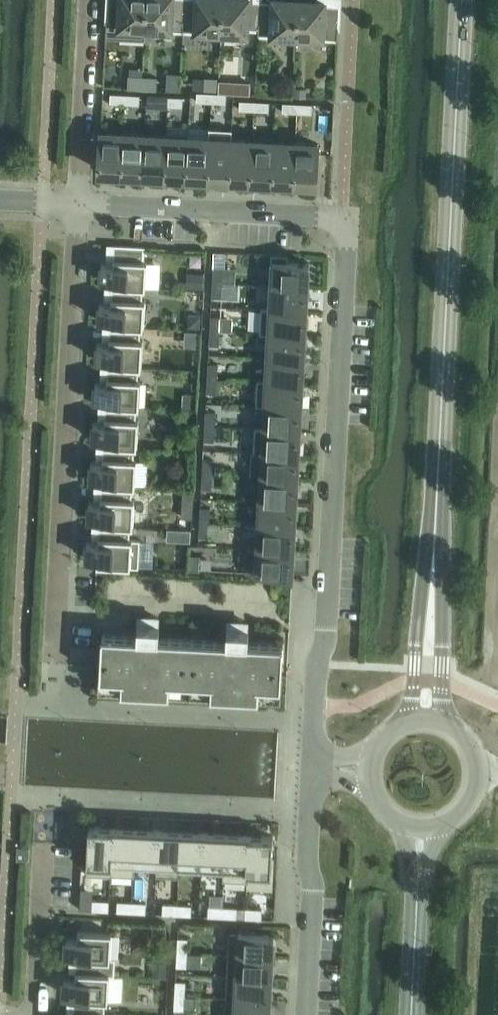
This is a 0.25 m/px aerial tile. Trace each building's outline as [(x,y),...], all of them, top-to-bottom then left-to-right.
[(145,40),(147,0),(108,0),(106,38),(145,40)] [(145,40),(146,29),(183,31),(185,0),(147,0),(145,40)] [(183,31),(221,33),(223,0),(185,0),(183,31)] [(221,33),(247,34),(247,28),(258,29),(258,35),(259,35),(261,1),(249,0),(223,0),(221,33)] [(259,35),(297,37),(299,0),(273,0),(273,2),(261,1),(259,35)] [(297,37),(338,39),(340,5),(325,4),(325,1),(317,0),(299,0),(297,37)] [(128,88),(142,89),(143,79),(143,77),(129,76),(128,88)] [(143,79),(142,89),(156,90),(157,77),(143,77),(143,79)] [(205,78),(205,90),(217,90),(218,78),(205,78)] [(232,91),(233,79),(220,78),(220,91),(232,91)] [(295,87),(294,97),(306,97),(307,88),(295,87)] [(196,102),(212,102),(212,96),(212,93),(197,92),(196,102)] [(125,104),(125,103),(126,94),(110,93),(110,103),(125,104)] [(212,96),(212,102),(226,103),(227,94),(212,93),(212,96)] [(126,94),(125,103),(140,104),(140,95),(126,94)] [(153,105),(168,106),(168,96),(154,95),(153,105)] [(168,96),(168,106),(183,106),(184,97),(168,96)] [(240,110),(254,110),(255,101),(240,100),(240,110)] [(270,102),(255,101),(254,110),(269,111),(270,102)] [(283,112),(298,113),(298,103),(283,102),(283,112)] [(298,103),(298,113),(312,113),(313,104),(298,103)] [(209,138),(208,176),(229,177),(232,140),(233,129),(209,128),(209,138)] [(99,170),(122,171),(124,134),(101,133),(99,170)] [(124,134),(122,171),(143,172),(145,135),(124,134)] [(145,135),(143,172),(165,173),(166,136),(145,135)] [(166,136),(165,173),(186,175),(188,137),(166,136)] [(188,137),(186,175),(208,176),(209,138),(188,137)] [(232,140),(229,177),(251,178),(253,141),(232,140)] [(253,141),(251,178),(272,179),(274,142),(253,141)] [(274,142),(272,179),(294,180),(296,143),(274,142)] [(296,143),(294,180),(316,181),(318,144),(296,143)] [(112,280),(112,286),(146,288),(147,261),(143,260),(144,247),(115,246),(114,259),(113,259),(113,264),(101,263),(101,279),(112,280)] [(272,262),(271,286),(308,287),(310,263),(288,262),(289,255),(271,254),(271,262),(272,262)] [(213,267),(213,282),(222,283),(223,268),(213,267)] [(188,272),(187,287),(203,288),(204,273),(188,272)] [(221,297),(222,283),(213,282),(212,297),(221,297)] [(110,320),(110,326),(144,328),(145,300),(141,300),(142,288),(146,289),(146,288),(112,286),(112,287),(113,287),(112,299),(111,299),(111,303),(99,303),(98,319),(110,320)] [(261,308),(261,309),(307,311),(308,287),(271,286),(270,309),(261,308)] [(261,309),(260,333),(306,335),(307,311),(261,309)] [(188,315),(188,327),(202,328),(202,315),(188,315)] [(211,316),(210,330),(220,331),(221,316),(211,316)] [(108,359),(108,366),(142,368),(143,340),(139,340),(140,328),(144,328),(110,326),(110,327),(111,327),(110,339),(109,339),(109,343),(97,343),(96,359),(108,359)] [(219,345),(220,331),(210,330),(209,345),(219,345)] [(268,334),(267,357),(305,359),(306,335),(260,333),(260,334),(268,334)] [(257,380),(257,381),(303,383),(305,359),(267,357),(266,381),(257,380)] [(208,364),(208,378),(217,379),(218,364),(208,364)] [(106,399),(106,406),(139,407),(141,380),(137,380),(138,368),(142,368),(108,366),(108,367),(109,367),(108,378),(107,378),(107,383),(95,383),(94,399),(106,399)] [(216,393),(217,379),(208,378),(207,393),(216,393)] [(257,381),(256,405),(302,407),(303,383),(257,381)] [(183,394),(183,406),(196,407),(197,394),(183,394)] [(255,428),(255,429),(301,431),(302,407),(256,405),(256,406),(264,406),(263,429),(255,428)] [(104,439),(103,446),(137,447),(139,420),(135,420),(136,408),(139,408),(139,407),(106,406),(105,406),(107,406),(106,418),(105,418),(105,423),(93,422),(92,438),(104,439)] [(206,412),(205,426),(215,427),(215,412),(206,412)] [(214,441),(215,427),(205,426),(204,441),(214,441)] [(255,429),(254,453),(299,455),(301,431),(255,429)] [(102,479),(101,485),(135,487),(137,460),(133,459),(134,448),(137,448),(137,447),(103,446),(105,446),(104,458),(103,458),(103,463),(91,462),(90,478),(102,479)] [(252,477),(261,477),(298,479),(299,455),(254,453),(252,477)] [(203,460),(202,474),(212,475),(213,460),(203,460)] [(211,489),(212,475),(202,474),(202,489),(211,489)] [(261,477),(259,501),(297,503),(298,479),(261,477)] [(100,519),(99,525),(133,527),(135,499),(131,499),(131,487),(135,488),(135,487),(101,485),(101,486),(103,486),(102,498),(101,498),(100,503),(89,502),(88,518),(100,519)] [(184,489),(182,518),(192,518),(193,490),(184,489)] [(259,501),(258,525),(296,527),(297,503),(259,501)] [(201,508),(200,522),(209,523),(210,508),(201,508)] [(209,537),(209,523),(200,522),(199,536),(209,537)] [(97,558),(97,565),(98,565),(139,568),(140,540),(129,539),(129,527),(133,527),(99,525),(99,526),(100,526),(100,538),(99,538),(98,542),(87,542),(86,558),(97,558)] [(258,525),(257,549),(261,549),(290,551),(294,551),(296,527),(258,525)] [(167,528),(167,541),(184,542),(185,529),(167,528)] [(293,576),(294,551),(290,551),(261,549),(257,549),(256,574),(293,576)] [(189,570),(199,570),(200,556),(190,555),(189,570)] [(101,667),(100,688),(281,697),(284,643),(249,641),(249,629),(228,628),(227,640),(159,637),(160,624),(138,623),(137,636),(123,635),(102,634),(102,649),(101,657),(101,667)] [(89,826),(87,875),(110,876),(113,828),(89,826)] [(113,828),(110,876),(112,876),(112,875),(135,876),(135,864),(136,828),(122,827),(122,828),(113,828)] [(158,829),(136,828),(135,864),(156,865),(158,829)] [(158,829),(156,865),(158,865),(157,875),(179,876),(179,866),(181,830),(158,829)] [(181,830),(179,866),(202,868),(204,832),(181,830)] [(204,832),(202,868),(224,869),(224,870),(227,833),(204,832)] [(227,833),(224,870),(223,881),(248,882),(249,871),(250,835),(241,834),(241,833),(227,833)] [(250,835),(249,871),(271,872),(273,836),(250,835)] [(17,859),(30,859),(30,846),(17,846),(17,859)] [(92,910),(108,911),(109,901),(93,900),(92,910)] [(117,911),(131,912),(132,902),(117,901),(117,911)] [(132,902),(131,912),(145,913),(146,903),(132,902)] [(163,914),(177,914),(178,905),(163,904),(163,914)] [(178,905),(177,914),(191,915),(192,905),(178,905)] [(208,916),(222,917),(223,907),(209,906),(208,916)] [(223,907),(222,917),(237,918),(237,908),(223,907)] [(246,908),(245,918),(262,919),(262,909),(246,908)] [(66,937),(65,953),(77,954),(76,972),(109,974),(114,975),(115,959),(110,959),(112,932),(78,931),(78,938),(66,937)] [(230,932),(229,954),(273,957),(275,934),(230,932)] [(178,938),(177,952),(187,952),(188,938),(178,938)] [(177,966),(186,967),(187,952),(177,952),(177,966)] [(229,954),(228,976),(272,978),(273,957),(229,954)] [(153,963),(152,976),(169,977),(169,964),(153,963)] [(75,995),(74,1013),(104,1014),(105,1001),(108,1001),(109,974),(76,972),(76,978),(64,978),(63,994),(75,995)] [(228,976),(227,998),(271,1000),(272,978),(228,976)] [(176,981),(175,995),(185,996),(186,981),(176,981)] [(174,1009),(184,1010),(185,996),(175,995),(174,1009)] [(234,1014),(270,1014),(271,1000),(227,998),(235,999),(234,1014)]
